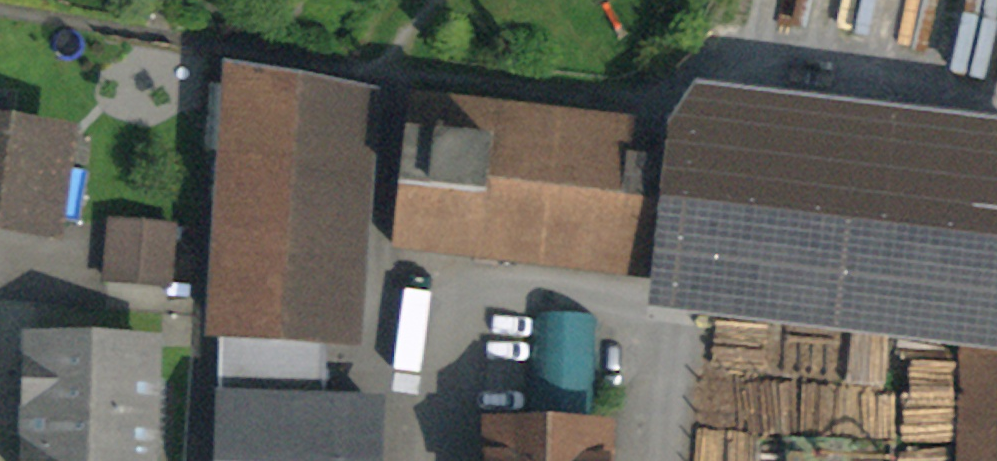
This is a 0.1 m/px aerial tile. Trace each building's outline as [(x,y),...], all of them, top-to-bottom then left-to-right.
[(670,117),(652,298),(959,338),(960,314),(996,315),(996,113),(694,77),(670,117)] [(228,86),(208,344),(346,355),(367,97),(228,86)] [(417,106),(405,237),(632,257),(644,127),(417,106)] [(67,134),(0,123),(0,210),(53,219),(67,134)] [(158,236),(106,231),(102,281),(154,285),(158,236)] [(960,314),(959,338),(956,460),(996,460),(996,315),(960,314)] [(541,422),(587,428),(599,342),(552,336),(541,422)] [(141,348),(31,348),(30,460),(141,460),(141,348)] [(226,400),(225,460),(369,460),(370,401),(226,400)] [(483,460),(600,460),(600,443),(483,442),(483,460)]
